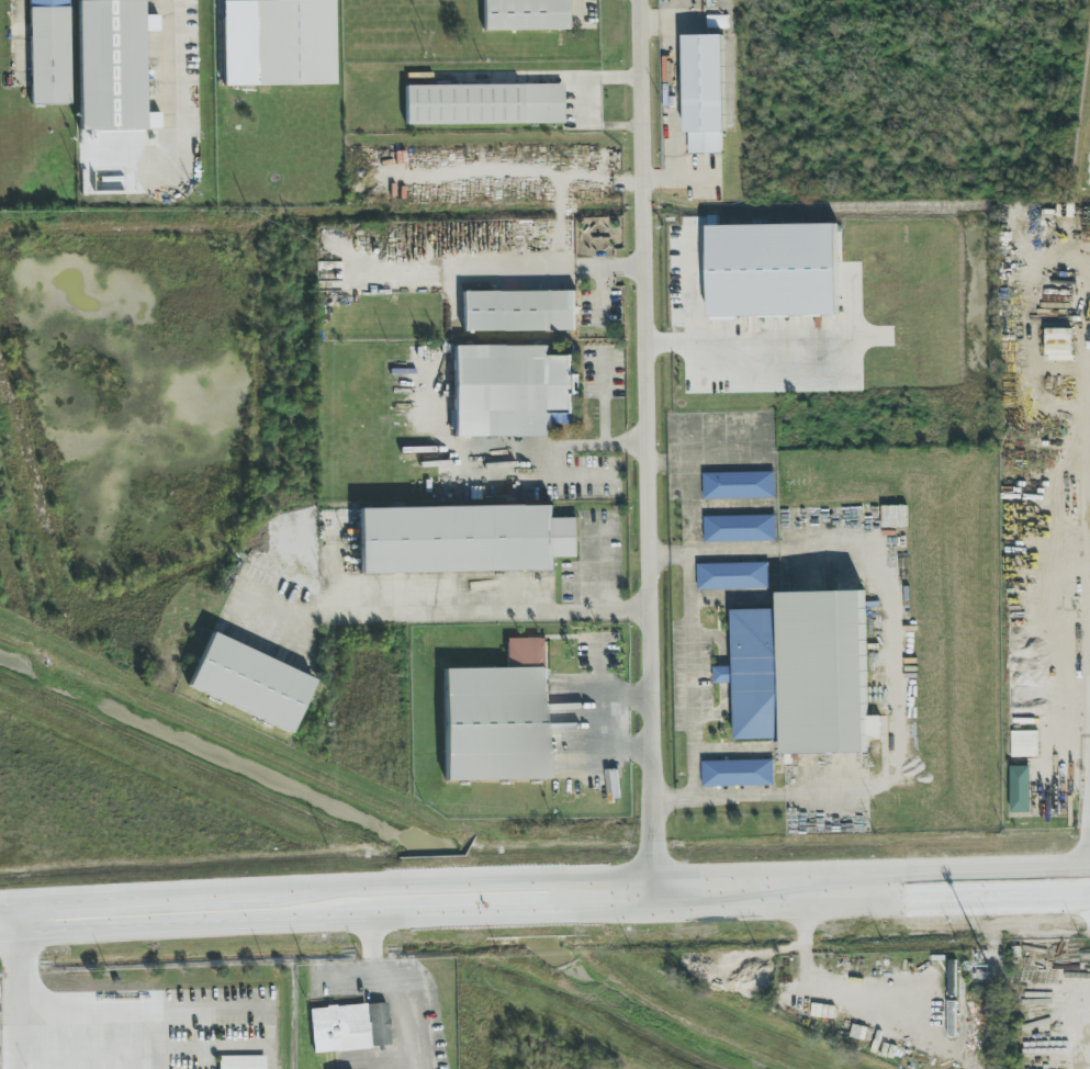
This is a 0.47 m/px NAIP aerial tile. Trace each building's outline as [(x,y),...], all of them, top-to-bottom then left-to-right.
[(31,105),(71,104),(69,0),(30,0),(31,105)] [(143,0),(77,0),(79,131),(144,130),(143,0)] [(256,86),(334,85),(333,0),(319,0),(255,1),(256,86)] [(484,31),(569,30),(568,0),(483,0),(484,31)] [(685,35),(686,154),(724,153),(723,35),(685,35)] [(406,86),(406,126),(563,124),(563,84),(406,86)] [(837,316),(836,224),(708,225),(709,317),(837,316)] [(577,330),(576,291),(463,292),(464,332),(577,330)] [(551,437),(551,413),(573,413),(573,394),(578,394),(578,375),(573,375),(573,355),(550,356),(550,346),(454,346),(454,412),(452,412),(452,437),(551,437)] [(703,499),(775,498),(774,471),(703,473),(703,499)] [(359,509),(360,574),(553,571),(553,557),(578,557),(577,517),(553,518),(552,505),(359,509)] [(775,515),(704,516),(705,543),(775,542),(775,515)] [(698,590),(769,589),(768,562),(697,564),(698,590)] [(867,753),(865,590),(779,592),(780,609),(732,609),(733,666),(714,666),(714,683),(734,683),(735,739),(783,738),(783,754),(867,753)] [(187,689),(291,733),(314,678),(210,634),(187,689)] [(549,780),(547,638),(506,639),(506,668),(444,669),(445,782),(549,780)] [(880,715),(867,716),(868,736),(880,736),(880,715)] [(1037,757),(1037,731),(1011,731),(1012,757),(1037,757)] [(702,761),(702,787),(774,786),(773,760),(702,761)] [(1029,766),(1010,766),(1010,813),(1030,812),(1029,766)] [(313,1053),(390,1047),(387,1003),(310,1008),(313,1053)] [(266,1056),(266,1068),(220,1068),(220,1057),(266,1056)]
